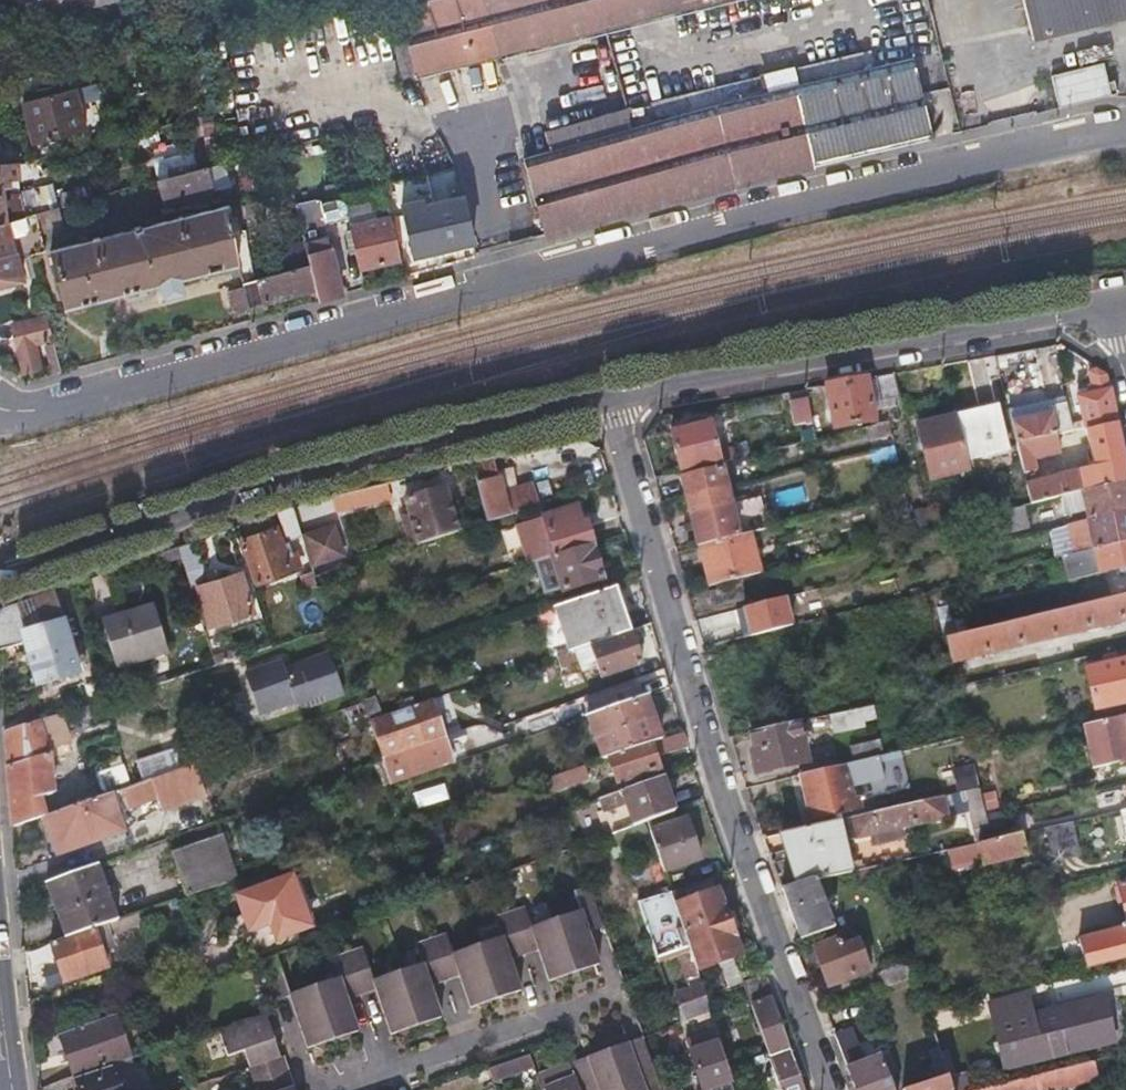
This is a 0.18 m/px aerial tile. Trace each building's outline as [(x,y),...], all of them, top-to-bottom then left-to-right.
[(35,0),(19,0),(24,23),(39,19),(35,0)] [(39,19),(116,0),(35,0),(39,19)] [(429,78),(410,0),(397,0),(395,1),(416,82),(429,78)] [(429,78),(472,67),(481,104),(506,98),(497,60),(729,0),(410,0),(429,78)] [(1028,39),(1125,16),(1125,0),(1019,0),(1028,39)] [(523,156),(545,238),(631,213),(734,185),(808,167),(932,138),(924,109),(918,86),(937,81),(930,52),(873,67),(868,51),(809,67),(812,83),(762,96),(758,79),(624,113),(628,130),(523,156)] [(1046,111),(1106,97),(1102,85),(1097,86),(1091,66),(1038,78),(1046,111)] [(918,86),(924,109),(943,105),(937,81),(918,86)] [(84,134),(79,113),(74,92),(23,105),(33,148),(84,134)] [(924,109),(932,138),(951,133),(943,105),(924,109)] [(9,195),(6,183),(15,180),(12,165),(0,166),(0,198),(9,195)] [(209,194),(205,183),(202,171),(151,185),(158,208),(209,194)] [(383,187),(386,199),(398,196),(395,184),(383,187)] [(310,267),(314,285),(317,300),(341,294),(324,223),(351,217),(349,208),(373,201),(375,210),(388,208),(386,199),(383,187),(297,209),(310,267)] [(26,218),(34,216),(56,210),(54,197),(51,188),(20,195),(26,218)] [(84,189),(54,197),(56,210),(87,202),(84,189)] [(391,218),(400,259),(470,241),(458,197),(420,206),(418,199),(398,204),(399,210),(389,213),(391,218)] [(183,293),(181,286),(179,280),(239,265),(225,205),(49,251),(63,308),(158,284),(162,298),(183,293)] [(56,210),(34,216),(38,234),(61,227),(56,210)] [(0,225),(0,262),(19,258),(43,252),(38,234),(34,216),(26,218),(6,223),(0,225)] [(400,259),(391,218),(350,228),(360,269),(400,259)] [(0,262),(0,286),(25,280),(19,258),(0,262)] [(244,288),(250,308),(262,298),(314,285),(310,267),(243,284),(244,288)] [(234,312),(250,308),(244,288),(229,293),(234,312)] [(16,351),(52,342),(45,314),(9,322),(16,351)] [(50,374),(59,372),(52,346),(44,348),(50,374)] [(999,374),(997,365),(995,355),(985,357),(990,377),(999,374)] [(1085,423),(1086,428),(1115,421),(1112,409),(1104,374),(1098,370),(1091,371),(1092,377),(1077,381),(1085,423)] [(876,420),(871,399),(866,378),(845,382),(855,424),(876,420)] [(855,424),(845,382),(824,386),(834,429),(855,424)] [(1016,443),(1055,434),(1053,426),(1071,422),(1066,400),(1048,404),(1051,414),(1012,424),(1016,443)] [(996,406),(956,416),(967,459),(1007,449),(996,406)] [(967,459),(956,416),(918,425),(931,477),(969,468),(967,459)] [(1084,492),(1125,482),(1125,472),(1115,421),(1086,428),(1085,428),(1094,467),(1027,484),(1032,506),(1084,492)] [(1053,426),(1055,434),(1073,431),(1071,422),(1053,426)] [(1073,431),(1085,428),(1086,428),(1085,423),(1078,425),(1077,422),(1071,422),(1073,431)] [(671,432),(675,450),(679,468),(720,458),(721,462),(737,459),(734,448),(719,452),(712,424),(671,432)] [(887,424),(867,428),(870,439),(889,434),(887,424)] [(1055,434),(1016,443),(1024,472),(1037,468),(1034,457),(1059,451),(1055,434)] [(816,448),(815,444),(815,440),(757,454),(759,462),(816,448)] [(897,462),(895,455),(893,448),(871,453),(875,468),(897,462)] [(535,483),(521,487),(506,492),(497,453),(472,460),(488,522),(540,506),(535,483)] [(685,496),(726,487),(722,468),(681,477),(685,496)] [(401,478),(367,486),(369,495),(403,487),(401,478)] [(1090,518),(1125,508),(1125,482),(1084,492),(1090,518)] [(454,518),(450,501),(446,485),(405,495),(413,528),(454,518)] [(726,487),(685,496),(699,552),(739,541),(726,487)] [(982,518),(992,515),(1002,513),(999,499),(978,505),(982,518)] [(294,505),(285,508),(277,511),(287,541),(304,536),(299,519),(294,505)] [(585,518),(583,519),(580,519),(576,506),(516,524),(528,563),(533,562),(551,556),(556,554),(592,543),(585,518)] [(1002,513),(992,515),(997,535),(1030,526),(1025,507),(1002,513)] [(1097,549),(1125,542),(1125,508),(1090,518),(1059,526),(1062,538),(1093,531),(1097,549)] [(312,515),(299,519),(304,536),(315,569),(328,565),(312,515)] [(299,568),(296,560),(294,553),(285,556),(275,530),(242,541),(256,582),(299,568)] [(707,587),(734,580),(761,573),(753,537),(739,541),(699,552),(707,587)] [(195,541),(179,546),(182,555),(193,588),(200,586),(202,585),(204,566),(195,541)] [(1097,549),(1076,554),(1062,558),(1068,580),(1125,566),(1125,542),(1097,549)] [(592,543),(556,554),(551,556),(562,592),(603,578),(592,543)] [(179,546),(158,554),(161,562),(182,555),(179,546)] [(562,592),(551,556),(533,562),(544,597),(562,592)] [(315,605),(320,603),(326,601),(316,571),(305,575),(315,605)] [(256,612),(249,592),(243,572),(202,585),(200,586),(212,626),(256,612)] [(745,599),(743,591),(741,584),(714,591),(718,607),(745,599)] [(569,653),(626,633),(611,587),(554,606),(569,653)] [(24,642),(38,685),(79,671),(52,590),(2,608),(0,612),(0,650),(24,642)] [(945,640),(950,663),(1125,618),(1125,595),(945,640)] [(792,625),(789,611),(785,597),(743,608),(750,636),(792,625)] [(167,652),(161,629),(156,607),(104,620),(117,664),(167,652)] [(600,679),(621,671),(642,664),(631,632),(626,633),(569,653),(554,658),(558,670),(593,658),(600,679)] [(281,662),(244,674),(258,714),(302,700),(305,708),(341,695),(328,655),(283,670),(281,662)] [(1117,703),(1125,701),(1125,658),(1085,668),(1095,708),(1117,703)] [(608,758),(651,744),(660,740),(646,695),(586,716),(602,760),(608,758)] [(44,816),(45,815),(42,797),(53,794),(48,756),(47,748),(71,741),(65,722),(62,711),(36,719),(30,701),(12,708),(18,725),(3,730),(11,827),(44,816)] [(391,785),(421,774),(451,764),(431,701),(369,722),(391,785)] [(65,722),(89,714),(86,704),(62,711),(65,722)] [(870,706),(831,714),(834,726),(873,716),(870,706)] [(1113,717),(1085,724),(1094,763),(1125,757),(1125,715),(1113,717)] [(754,750),(752,750),(751,751),(756,771),(805,760),(798,722),(751,733),(754,750)] [(881,756),(879,748),(877,740),(848,747),(852,763),(871,758),(881,756)] [(659,769),(655,756),(651,744),(608,758),(617,783),(659,769)] [(808,819),(860,807),(854,782),(876,777),(871,758),(852,763),(798,775),(808,819)] [(193,763),(150,778),(156,795),(161,809),(204,795),(193,763)] [(94,774),(102,795),(108,793),(116,790),(128,786),(120,764),(94,774)] [(587,777),(585,772),(583,766),(548,778),(551,788),(587,777)] [(647,821),(672,811),(675,811),(663,777),(601,800),(604,809),(627,801),(635,825),(647,821)] [(128,786),(116,790),(122,807),(156,795),(150,778),(128,786)] [(977,843),(993,839),(990,827),(980,786),(965,789),(977,843)] [(102,795),(45,815),(44,816),(57,854),(121,831),(108,793),(102,795)] [(838,819),(843,841),(871,835),(873,844),(907,836),(904,827),(948,817),(942,795),(838,819)] [(700,859),(693,839),(687,819),(676,822),(672,811),(647,821),(664,871),(700,859)] [(850,872),(843,841),(838,819),(781,833),(797,884),(815,880),(850,872)] [(1047,826),(1051,842),(1054,857),(1080,850),(1074,820),(1047,826)] [(993,839),(1005,836),(1002,824),(990,827),(993,839)] [(1020,833),(1005,836),(993,839),(977,843),(980,854),(982,864),(1025,854),(1020,833)] [(237,881),(229,859),(221,837),(173,854),(188,897),(237,881)] [(950,862),(980,854),(977,843),(947,849),(950,862)] [(105,924),(115,921),(96,865),(47,883),(66,937),(93,929),(105,924)] [(237,898),(243,915),(249,933),(268,927),(273,942),(310,927),(292,877),(237,898)] [(689,952),(695,969),(717,961),(727,987),(741,982),(739,974),(732,955),(740,951),(712,877),(635,903),(657,963),(676,956),(689,952)] [(832,926),(815,880),(797,884),(780,888),(798,939),(832,926)] [(509,1001),(512,999),(516,998),(517,994),(523,992),(511,959),(537,949),(550,982),(559,979),(566,984),(569,976),(583,971),(587,973),(593,971),(595,967),(601,965),(588,931),(602,926),(588,885),(574,890),(581,908),(532,925),(525,907),(496,917),(502,936),(452,953),(447,935),(417,946),(423,965),(373,983),(361,950),(336,958),(341,974),(293,991),(280,955),(257,963),(272,1001),(289,995),(308,1048),(319,1044),(326,1049),(329,1041),(343,1036),(346,1038),(352,1036),(353,1032),(359,1029),(349,998),(376,989),(393,1037),(404,1033),(411,1038),(414,1030),(428,1025),(430,1027),(435,1026),(435,1022),(444,1019),(433,987),(460,978),(472,1009),(481,1006),(489,1013),(493,1002),(506,998),(509,1001)] [(187,925),(183,913),(179,900),(162,906),(166,916),(170,931),(187,925)] [(136,914),(139,924),(166,916),(162,906),(136,914)] [(136,914),(115,921),(105,924),(109,935),(139,924),(136,914)] [(1079,937),(1085,966),(1125,956),(1125,925),(1079,937)] [(93,929),(66,937),(52,942),(65,982),(106,968),(93,929)] [(864,973),(859,957),(853,940),(839,945),(836,937),(806,947),(817,981),(824,979),(827,987),(864,973)] [(697,975),(695,969),(689,952),(676,956),(684,980),(697,975)] [(916,977),(913,970),(911,962),(880,972),(885,988),(916,977)] [(752,969),(739,974),(741,982),(764,1044),(766,1051),(785,1044),(769,998),(773,997),(765,973),(754,976),(752,969)] [(682,1017),(695,1012),(708,1007),(700,984),(673,993),(682,1017)] [(1026,993),(1007,998),(988,1002),(1004,1068),(1112,1040),(1102,996),(1031,1014),(1026,993)] [(114,1015),(62,1034),(76,1077),(128,1060),(114,1015)] [(661,1089),(642,1037),(623,1044),(616,1038),(615,1046),(617,1054),(603,1059),(601,1051),(595,1047),(593,1054),(571,1062),(582,1089),(661,1089)] [(696,1073),(702,1089),(708,1089),(728,1082),(713,1039),(696,1045),(698,1051),(689,1053),(696,1073)] [(766,1051),(779,1089),(802,1089),(785,1044),(766,1051)] [(615,1046),(601,1051),(603,1059),(617,1054),(615,1046)] [(537,1065),(534,1058),(532,1051),(488,1066),(493,1079),(537,1065)] [(846,1071),(867,1064),(863,1053),(842,1060),(846,1071)] [(297,1089),(286,1056),(251,1068),(258,1089),(300,1089),(297,1089)] [(867,1064),(846,1071),(853,1089),(893,1089),(882,1059),(867,1064)] [(1098,1078),(1094,1061),(979,1089),(1052,1089),(1098,1078)] [(77,1089),(119,1089),(114,1075),(76,1088),(77,1089)] [(574,1075),(544,1086),(545,1089),(579,1089),(574,1075)] [(952,1089),(948,1076),(906,1089),(953,1089),(952,1089)]
